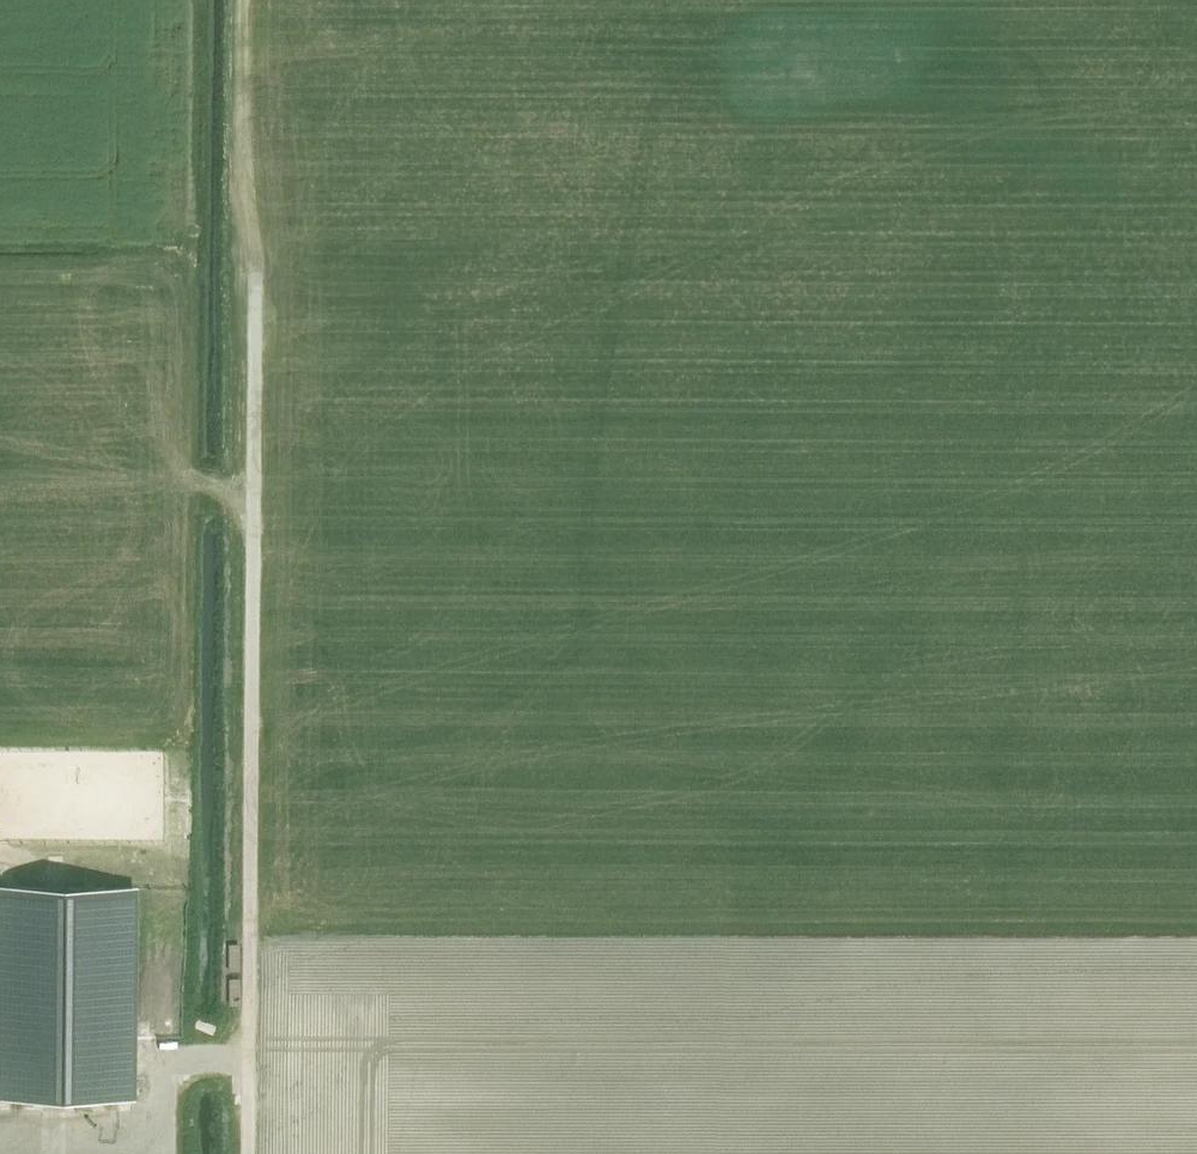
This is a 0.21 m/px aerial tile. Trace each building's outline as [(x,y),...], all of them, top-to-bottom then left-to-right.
[(138,887),(0,886),(0,1097),(136,1098),(138,887)]
